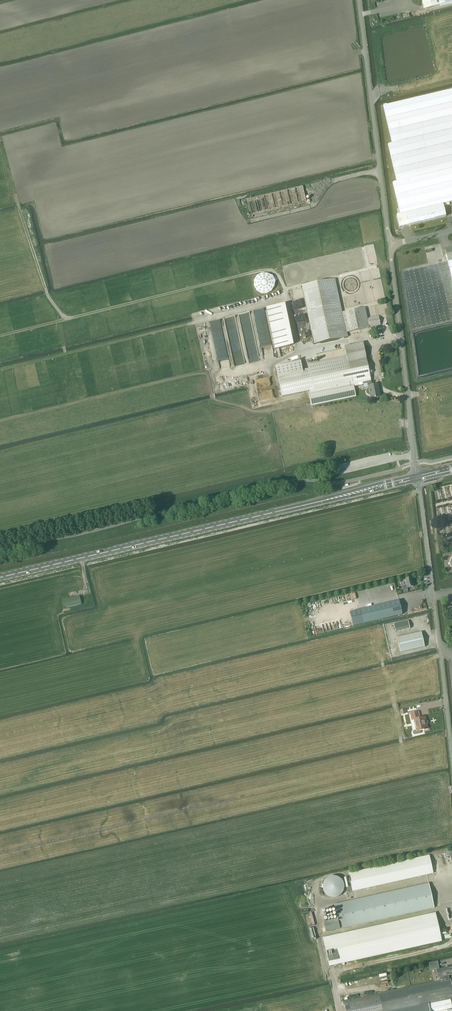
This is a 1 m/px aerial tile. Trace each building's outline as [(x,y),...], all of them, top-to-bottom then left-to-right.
[(423,6),(424,9),(451,2),(451,0),(422,0),(423,6)] [(451,89),(451,90),(387,105),(387,104),(383,105),(392,143),(388,144),(397,182),(393,183),(400,214),(398,215),(401,227),(446,216),(443,204),(451,202),(451,89)] [(370,327),(380,325),(378,316),(367,318),(365,307),(340,312),(334,280),(303,286),(314,343),(348,337),(347,331),(370,327)] [(266,307),(275,348),(289,346),(293,345),(285,304),(281,304),(266,307)] [(301,361),(276,367),(282,397),(306,392),(310,391),(310,394),(309,394),(311,403),(311,406),(354,397),(356,396),(354,385),(368,382),(371,382),(362,343),(345,346),(347,356),(308,364),(309,368),(302,370),(301,361)] [(380,397),(378,384),(371,385),(371,382),(368,382),(369,389),(367,389),(366,390),(366,392),(367,393),(367,394),(369,395),(370,395),(371,398),(380,397)] [(407,588),(413,586),(411,578),(405,580),(406,585),(402,586),(403,590),(408,589),(407,588)] [(80,596),(64,600),(66,608),(82,604),(80,596)] [(399,600),(360,610),(363,624),(402,615),(399,600)] [(421,633),(397,638),(400,653),(424,647),(421,633)] [(414,734),(415,735),(420,733),(420,731),(423,730),(424,730),(427,729),(425,721),(426,721),(425,717),(419,718),(417,712),(411,714),(412,720),(415,719),(417,730),(415,730),(414,731),(413,732),(413,733),(413,734),(414,734)] [(434,873),(429,855),(349,873),(349,875),(346,876),(344,877),(348,892),(353,891),(434,873)] [(343,887),(343,886),(342,884),(342,883),(341,881),(340,880),(339,879),(337,878),(336,877),(334,877),(332,877),(330,878),(328,878),(327,880),(326,881),(325,883),(324,884),(324,886),(324,888),(324,890),(325,891),(326,893),(328,894),(329,895),(331,895),(333,896),(335,896),(337,895),(338,894),(340,893),(341,892),(342,890),(342,888),(343,887)] [(326,932),(340,929),(434,908),(429,883),(334,904),(337,919),(333,920),(324,922),(326,932)] [(442,941),(436,913),(328,936),(323,938),(329,966),(334,965),(342,963),(342,966),(345,965),(344,963),(442,941)] [(431,970),(439,968),(438,961),(429,963),(431,970)] [(344,1001),(346,1010),(395,1010),(406,1009),(428,1004),(429,1004),(431,1010),(451,1010),(451,1007),(448,1007),(449,1010),(448,1010),(447,1006),(451,1005),(450,1000),(451,999),(451,986),(451,979),(450,979),(449,975),(451,975),(451,967),(437,970),(438,977),(439,977),(440,981),(344,1001)]
